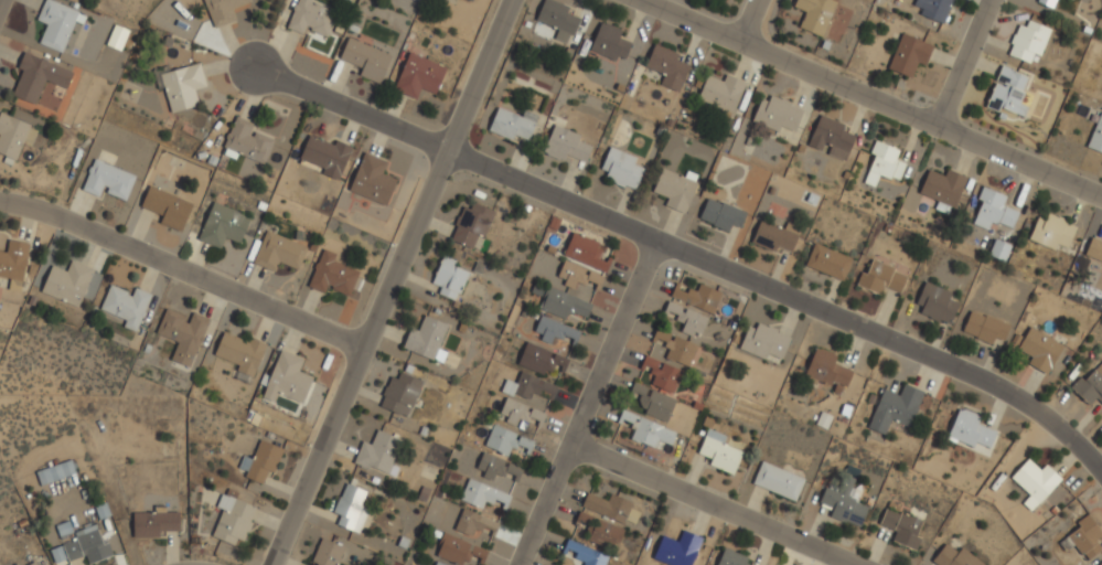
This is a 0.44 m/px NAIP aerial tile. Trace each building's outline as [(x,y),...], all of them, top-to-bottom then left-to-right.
[(36,20),(44,0),(51,0),(78,11),(61,53),(39,43),(46,24),(36,20)] [(214,28),(203,0),(251,0),(252,1),(232,9),(236,20),(214,28)] [(304,34),(306,29),(327,37),(337,9),(313,0),(297,0),(287,28),(304,34)] [(536,20),(544,0),(553,0),(568,7),(566,13),(580,19),(573,35),(569,34),(566,43),(554,38),(558,30),(536,20)] [(836,0),(796,0),(793,8),(805,11),(799,28),(823,37),(836,0)] [(1053,8),(1056,0),(1037,0),(1037,2),(1053,8)] [(1008,54),(1013,44),(1009,43),(1014,34),(1015,35),(1019,24),(1025,28),(1028,20),(1051,30),(1040,55),(1034,53),(1029,63),(1008,54)] [(589,50),(601,22),(605,24),(605,23),(618,28),(618,29),(621,31),(619,38),(631,43),(624,58),(617,55),(616,61),(589,50)] [(106,45),(121,51),(128,30),(114,24),(106,45)] [(888,67),(902,33),(933,45),(926,65),(917,62),(911,77),(888,67)] [(347,36),(392,55),(379,84),(359,75),(362,67),(339,57),(347,36)] [(654,44),(678,54),(675,60),(689,65),(678,92),(660,84),(664,73),(660,72),(660,73),(645,66),(654,44)] [(23,52),(73,73),(65,88),(44,79),(34,104),(11,95),(22,70),(17,67),(23,52)] [(409,52),(446,67),(435,94),(420,87),(415,98),(393,89),(409,52)] [(206,86),(199,62),(154,75),(158,89),(164,88),(171,113),(199,105),(194,90),(206,86)] [(1028,75),(1000,66),(987,106),(1024,118),(1028,107),(1019,104),(1028,75)] [(732,114),(697,98),(707,75),(723,82),(726,74),(746,82),(732,114)] [(761,98),(751,121),(778,132),(780,126),(794,132),(804,109),(771,95),(768,101),(761,98)] [(499,107),(521,117),(524,110),(537,116),(534,122),(535,122),(527,140),(514,134),(512,140),(488,130),(499,107)] [(1101,111),(1101,112),(1101,153),(1087,147),(1101,111)] [(31,146),(38,128),(0,113),(0,154),(16,160),(23,143),(31,146)] [(821,114),(845,125),(842,130),(856,136),(845,161),(827,153),(832,145),(825,142),(821,151),(807,145),(821,114)] [(265,164),(273,139),(251,131),(254,123),(235,116),(222,153),(235,158),(237,154),(265,164)] [(566,154),(585,162),(592,146),(578,141),(580,135),(555,124),(543,153),(563,161),(566,154)] [(324,168),(322,174),(339,180),(351,146),(335,141),(334,145),(308,136),(299,159),(324,168)] [(864,182),(875,154),(869,153),(875,140),(880,142),(880,141),(884,142),(882,143),(891,147),(892,146),(895,147),(895,148),(899,150),(896,159),(906,163),(899,180),(891,177),(890,179),(879,174),(875,186),(864,182)] [(610,147),(635,158),(633,163),(643,168),(634,189),(624,184),(623,188),(614,183),(614,182),(605,178),(607,171),(600,169),(610,147)] [(388,205),(396,178),(383,174),(387,160),(362,153),(350,193),(388,205)] [(125,201),(106,192),(108,188),(103,185),(98,196),(82,190),(95,159),(136,175),(125,201)] [(919,193),(929,170),(944,177),(948,169),(967,178),(954,207),(951,206),(948,214),(934,209),(938,201),(919,193)] [(149,185),(192,203),(180,232),(159,223),(162,216),(140,206),(149,185)] [(983,186),(1006,196),(1003,205),(1019,212),(1012,228),(998,223),(997,225),(991,222),(987,230),(973,224),(982,201),(977,199),(983,186)] [(746,211),(706,198),(699,221),(729,230),(731,225),(741,228),(746,211)] [(198,240),(221,248),(224,238),(240,243),(250,216),(212,202),(198,240)] [(494,212),(464,202),(450,240),(473,249),(477,237),(484,239),(494,212)] [(1029,240),(1054,250),(1057,244),(1068,248),(1076,226),(1039,212),(1029,240)] [(776,252),(777,248),(791,252),(800,227),(786,222),(784,229),(759,220),(751,243),(776,252)] [(266,230),(307,247),(298,269),(279,262),(275,271),(253,263),(266,230)] [(563,255),(605,273),(610,261),(600,257),(605,246),(572,232),(563,255)] [(1092,237),(1101,241),(1101,262),(1084,254),(1092,237)] [(1010,244),(994,239),(989,256),(1006,261),(1010,244)] [(10,278),(8,289),(21,291),(29,243),(8,240),(6,252),(0,251),(0,277),(10,278)] [(805,266),(843,282),(853,259),(814,243),(805,266)] [(308,287),(324,293),(327,287),(349,295),(359,270),(334,261),(336,254),(322,249),(308,287)] [(440,287),(438,294),(456,301),(468,271),(455,266),(457,261),(443,255),(431,283),(440,287)] [(41,291),(51,265),(66,271),(71,260),(93,269),(77,307),(41,291)] [(587,268),(563,261),(558,277),(565,279),(564,286),(574,288),(576,280),(600,286),(602,276),(586,271),(587,268)] [(880,294),(883,287),(901,293),(908,274),(871,261),(867,274),(861,272),(856,286),(880,294)] [(950,324),(958,303),(949,299),(951,292),(925,281),(914,309),(950,324)] [(547,286),(591,305),(586,318),(574,312),(573,315),(567,312),(565,319),(538,308),(543,298),(542,298),(543,297),(531,291),(534,282),(546,288),(547,286)] [(699,284),(696,291),(675,283),(670,296),(712,314),(721,293),(699,284)] [(135,331),(122,327),(126,320),(99,309),(110,285),(127,291),(126,295),(131,296),(135,287),(151,294),(135,331)] [(668,301),(708,318),(700,334),(693,330),(691,335),(681,331),(684,323),(675,320),(677,315),(668,311),(666,316),(663,315),(668,301)] [(171,360),(190,368),(209,318),(191,312),(189,317),(166,308),(156,334),(177,342),(171,360)] [(994,338),(1004,341),(1009,324),(970,311),(962,333),(993,343),(994,338)] [(402,348),(442,363),(447,352),(439,348),(448,324),(424,315),(418,331),(410,328),(402,348)] [(581,332),(541,315),(533,335),(551,342),(554,335),(576,343),(581,332)] [(739,348),(748,326),(756,329),(758,322),(768,327),(769,326),(777,329),(775,332),(790,338),(781,359),(767,353),(764,359),(739,348)] [(1032,357),(1028,365),(1047,375),(1063,345),(1030,327),(1017,349),(1032,357)] [(651,343),(668,348),(665,359),(695,368),(701,345),(654,331),(651,343)] [(214,355),(238,365),(236,370),(254,377),(267,344),(250,337),(248,341),(223,332),(214,355)] [(518,364),(550,376),(554,365),(565,369),(569,359),(552,353),(553,352),(526,342),(518,364)] [(852,370),(833,363),(836,355),(815,347),(804,375),(833,386),(831,391),(842,395),(852,370)] [(303,404),(313,376),(299,371),(303,358),(280,349),(262,398),(274,402),(277,394),(303,404)] [(640,368),(655,375),(651,384),(673,393),(682,371),(645,355),(640,368)] [(1084,380),(1081,376),(1070,387),(1089,405),(1096,398),(1101,404),(1101,362),(1084,380)] [(400,372),(421,382),(410,407),(406,416),(400,414),(400,415),(379,406),(384,396),(382,395),(385,386),(387,386),(392,376),(397,379),(400,372)] [(555,385),(520,372),(516,383),(506,379),(501,393),(506,395),(498,418),(525,428),(529,418),(540,422),(548,400),(539,397),(542,388),(552,392),(555,385)] [(667,422),(676,400),(634,382),(630,391),(641,396),(636,409),(667,422)] [(885,435),(890,420),(910,427),(923,391),(904,384),(899,396),(883,389),(868,428),(885,435)] [(977,423),(980,417),(959,408),(947,438),(973,449),(975,443),(990,448),(997,432),(977,423)] [(671,445),(677,432),(622,410),(618,421),(635,428),(630,439),(654,448),(657,440),(671,445)] [(485,447),(509,455),(512,445),(531,451),(534,440),(518,435),(519,433),(492,424),(485,447)] [(723,444),(726,436),(707,429),(698,454),(711,459),(709,466),(733,475),(742,451),(723,444)] [(354,463),(389,475),(402,439),(376,430),(371,445),(361,441),(354,463)] [(283,449),(260,439),(252,459),(243,455),(238,468),(247,472),(244,477),(262,484),(268,470),(273,472),(283,449)] [(162,441),(163,455),(178,455),(177,440),(162,441)] [(502,476),(507,460),(482,452),(476,472),(494,478),(496,474),(502,476)] [(1010,477),(1028,459),(1040,470),(1046,465),(1061,479),(1038,503),(1038,502),(1030,511),(1023,503),(1029,495),(1010,477)] [(76,474),(71,460),(36,471),(40,485),(76,474)] [(761,461),(804,479),(794,501),(752,483),(761,461)] [(521,468),(508,463),(505,472),(518,476),(521,468)] [(861,527),(868,505),(848,499),(855,477),(842,473),(838,485),(828,482),(819,509),(831,512),(829,517),(861,527)] [(332,512),(339,497),(341,497),(346,482),(349,483),(352,478),(357,480),(354,486),(366,491),(361,505),(368,509),(357,533),(336,524),(340,515),(332,512)] [(460,500),(482,509),(486,499),(507,507),(511,495),(468,478),(460,500)] [(624,524),(626,520),(635,524),(641,508),(610,496),(608,501),(587,493),(582,507),(624,524)] [(255,506),(221,494),(217,507),(221,509),(212,537),(241,547),(255,506)] [(132,512),(154,512),(154,505),(164,505),(164,512),(179,512),(179,531),(158,531),(158,537),(132,537),(132,512)] [(879,525),(896,532),(892,541),(916,550),(921,538),(916,537),(922,521),(886,507),(879,525)] [(463,508),(500,523),(493,537),(490,535),(492,531),(482,526),(479,535),(478,536),(477,537),(474,537),(473,537),(454,530),(463,508)] [(1085,562),(1101,551),(1101,550),(1095,540),(1101,536),(1101,534),(1089,514),(1076,522),(1080,528),(1067,535),(1085,562)] [(88,564),(113,555),(108,542),(103,544),(96,524),(74,532),(76,539),(62,544),(68,561),(85,555),(88,564)] [(669,564),(691,564),(702,539),(683,531),(679,542),(662,535),(653,559),(669,564)] [(443,534),(436,557),(463,564),(464,564),(471,542),(443,534)] [(317,564),(316,564),(335,564),(343,547),(321,538),(311,561),(317,564)] [(583,564),(605,564),(608,553),(566,540),(563,552),(585,559),(583,564)] [(962,547),(958,552),(946,543),(931,562),(936,564),(983,564),(984,564),(962,547)] [(484,560),(488,551),(474,545),(470,554),(484,560)] [(746,564),(748,564),(717,564),(725,547),(748,557),(746,564)]
